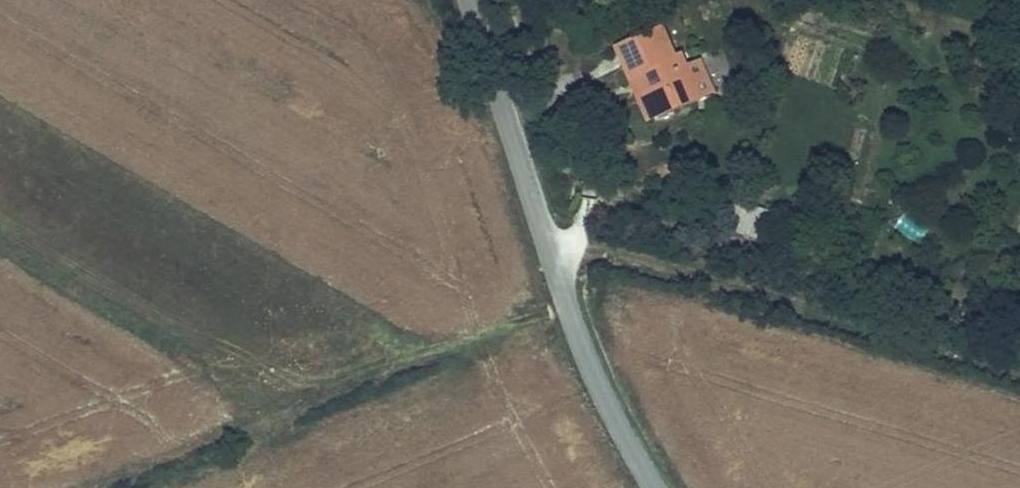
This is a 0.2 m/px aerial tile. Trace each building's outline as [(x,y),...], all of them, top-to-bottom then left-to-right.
[(674,59),(662,29),(617,49),(631,78),(641,74),(661,118),(699,101),(685,69),(680,56),(674,59)] [(699,63),(685,69),(699,101),(713,95),(699,63)] [(661,118),(641,74),(631,78),(650,123),(661,118)] [(904,215),(895,227),(917,244),(927,232),(904,215)]
